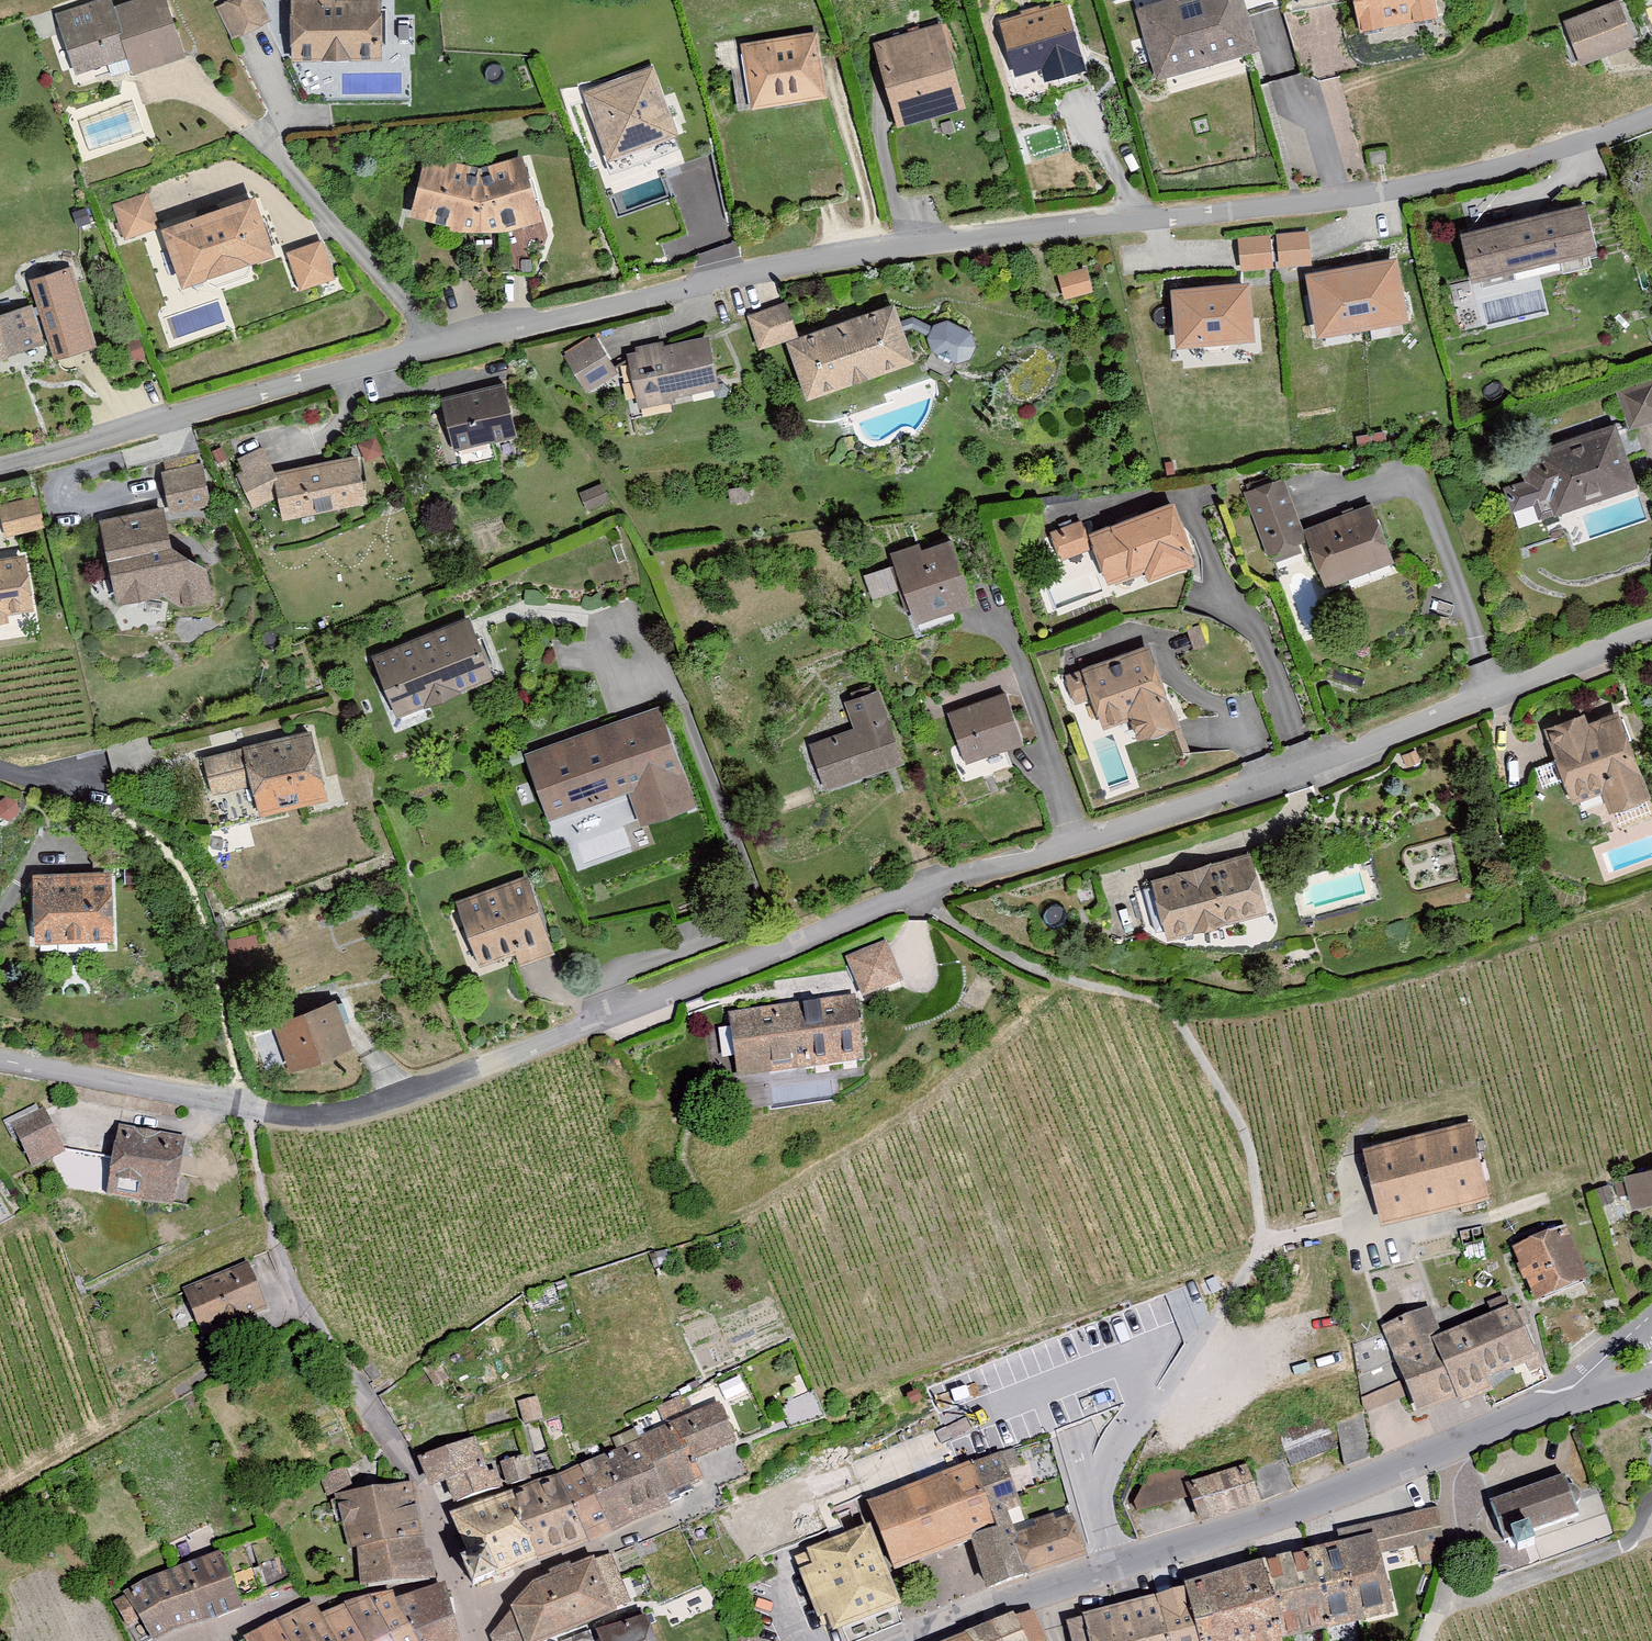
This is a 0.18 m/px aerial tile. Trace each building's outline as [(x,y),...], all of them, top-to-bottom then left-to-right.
[(44,12),(64,75),(120,58),(125,74),(180,57),(162,0),(132,0),(105,8),(102,0),(81,0),(44,12)] [(256,0),(236,0),(219,9),(233,36),(266,19),(256,0)] [(294,58),(378,57),(377,1),(332,2),(332,0),(293,0),(294,58)] [(1135,19),(1154,86),(1251,59),(1234,0),(1202,0),(1135,19)] [(1371,51),(1451,31),(1443,0),(1358,0),(1371,51)] [(1618,1),(1557,24),(1575,69),(1636,46),(1618,1)] [(1065,3),(997,21),(1017,95),(1085,77),(1065,3)] [(937,32),(872,48),(893,130),(958,114),(937,32)] [(811,41),(739,51),(748,115),(820,105),(811,41)] [(654,65),(583,91),(608,160),(679,135),(654,65)] [(479,170),(423,155),(407,217),(474,235),(531,224),(519,163),(479,170)] [(157,228),(144,194),(114,205),(126,239),(157,228)] [(252,200),(164,231),(183,284),(271,253),(252,200)] [(1584,206),(1460,239),(1474,291),(1598,258),(1584,206)] [(1306,234),(1278,236),(1280,264),(1309,262),(1306,234)] [(1269,237),(1240,239),(1243,268),(1271,265),(1269,237)] [(332,277),(320,243),(289,254),(301,288),(332,277)] [(1394,260),(1308,276),(1319,334),(1405,318),(1394,260)] [(69,269),(32,281),(56,356),(92,345),(69,269)] [(1091,290),(1085,269),(1060,276),(1066,297),(1091,290)] [(1247,287),(1175,293),(1179,344),(1251,338),(1247,287)] [(795,335),(784,304),(748,317),(759,347),(795,335)] [(894,307),(792,344),(810,395),(911,360),(901,330),(898,322),(894,307)] [(41,340),(30,308),(0,317),(0,353),(41,340)] [(970,332),(947,321),(934,326),(933,327),(913,318),(898,322),(901,330),(912,327),(930,335),(928,338),(933,350),(956,361),(969,357),(975,346),(970,332)] [(616,372),(595,338),(566,356),(587,390),(616,372)] [(707,338),(629,355),(640,406),(672,400),(671,395),(717,385),(707,338)] [(1628,426),(1651,419),(1651,380),(1617,390),(1628,426)] [(501,384),(436,398),(448,453),(513,439),(501,384)] [(1533,479),(1503,488),(1510,509),(1540,500),(1547,520),(1636,492),(1613,420),(1523,449),(1533,479)] [(351,454),(264,474),(275,520),(362,501),(351,454)] [(209,463),(165,467),(170,510),(213,506),(209,463)] [(1304,538),(1281,481),(1247,494),(1269,552),(1304,538)] [(5,532),(45,528),(41,495),(1,499),(5,532)] [(1176,505),(1084,533),(1103,591),(1194,563),(1176,505)] [(159,509),(93,522),(105,577),(170,563),(159,509)] [(299,526),(330,520),(328,509),(297,516),(299,526)] [(1370,509),(1309,533),(1329,584),(1390,560),(1370,509)] [(890,566),(910,631),(965,614),(944,549),(890,566)] [(0,565),(0,619),(25,616),(19,563),(0,565)] [(465,626),(370,662),(394,723),(489,687),(465,626)] [(1147,647),(1073,672),(1093,730),(1125,720),(1133,744),(1174,730),(1147,647)] [(853,736),(807,750),(821,795),(898,770),(876,698),(844,708),(853,736)] [(1000,702),(946,721),(962,767),(1016,748),(1000,702)] [(657,710),(530,756),(552,816),(632,786),(645,820),(691,802),(657,710)] [(1583,711),(1540,726),(1567,803),(1603,790),(1613,818),(1651,805),(1619,714),(1588,725),(1583,711)] [(305,739),(199,766),(208,801),(243,792),(250,820),(321,802),(305,739)] [(1243,863),(1147,888),(1163,946),(1258,920),(1243,863)] [(104,881),(30,882),(30,948),(105,947),(104,881)] [(524,884),(453,909),(477,976),(514,964),(516,972),(550,960),(524,884)] [(886,945),(849,960),(864,996),(900,981),(886,945)] [(853,1001),(732,1018),(740,1075),(861,1058),(853,1001)] [(329,1010),(267,1033),(285,1079),(346,1056),(329,1010)] [(8,1130),(30,1174),(61,1158),(38,1115),(8,1130)] [(1467,1129),(1361,1154),(1377,1225),(1484,1200),(1467,1129)] [(179,1147),(118,1134),(103,1203),(164,1216),(179,1147)] [(1622,1182),(1631,1215),(1651,1210),(1651,1174),(1622,1182)] [(1565,1240),(1512,1259),(1531,1312),(1584,1293),(1565,1240)] [(244,1270),(181,1294),(199,1341),(262,1318),(244,1270)] [(1428,1319),(1379,1338),(1409,1424),(1450,1413),(1453,1419),(1542,1384),(1513,1317),(1440,1348),(1428,1319)] [(714,1415),(445,1524),(475,1594),(663,1519),(657,1505),(698,1486),(691,1473),(731,1455),(714,1415)] [(996,1529),(970,1537),(989,1586),(1024,1575),(1011,1534),(1001,1509),(1019,1504),(1000,1449),(970,1460),(996,1529)] [(470,1450),(415,1473),(426,1501),(446,1493),(452,1513),(499,1498),(495,1479),(484,1481),(470,1450)] [(970,1460),(869,1501),(893,1566),(948,1546),(970,1537),(996,1529),(970,1460)] [(1248,1463),(1187,1482),(1199,1521),(1260,1501),(1248,1463)] [(520,1467),(499,1471),(503,1493),(524,1488),(520,1467)] [(1134,1501),(1137,1511),(1191,1497),(1186,1482),(1188,1482),(1184,1470),(1146,1476),(1134,1501)] [(1573,1485),(1569,1486),(1565,1473),(1488,1497),(1501,1539),(1513,1536),(1517,1548),(1534,1543),(1530,1530),(1579,1515),(1575,1502),(1578,1501),(1581,1499),(1582,1496),(1582,1492),(1581,1489),(1579,1486),(1576,1485),(1573,1485)] [(410,1492),(334,1503),(344,1558),(355,1558),(355,1596),(428,1590),(410,1492)] [(1342,1544),(1361,1620),(1391,1611),(1378,1552),(1417,1543),(1422,1564),(1442,1560),(1437,1507),(1338,1530),(1342,1544)] [(1086,1556),(1071,1515),(1011,1534),(1024,1575),(1086,1556)] [(870,1525),(808,1548),(814,1562),(800,1568),(820,1615),(830,1611),(835,1627),(899,1604),(870,1525)] [(1262,1562),(1280,1637),(1361,1620),(1342,1544),(1262,1562)] [(1280,1637),(1262,1562),(1070,1621),(1075,1640),(1269,1640),(1280,1637)] [(604,1563),(567,1577),(566,1574),(545,1581),(546,1585),(527,1593),(488,1640),(489,1640),(565,1640),(610,1625),(608,1619),(626,1614),(604,1563)] [(119,1603),(137,1640),(168,1640),(235,1617),(215,1565),(148,1587),(119,1603)] [(438,1596),(361,1608),(314,1628),(309,1614),(257,1640),(448,1640),(438,1596)] [(1031,1616),(974,1640),(1042,1640),(1031,1616)] [(596,1640),(639,1640),(636,1630),(596,1640)]
